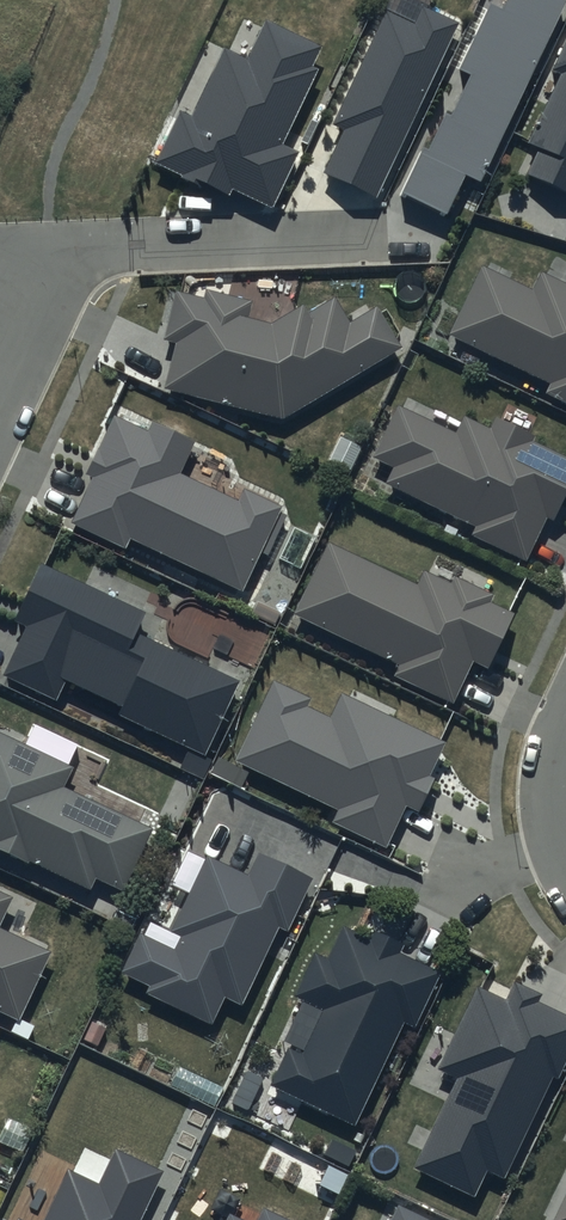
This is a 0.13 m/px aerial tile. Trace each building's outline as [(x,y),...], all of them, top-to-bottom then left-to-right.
[(502,10),(490,5),(460,69),(472,74),(452,116),(446,113),(428,152),(423,149),(402,193),(448,214),(466,176),(482,184),(565,4),(565,0),(506,0),(502,10)] [(459,22),(423,6),(414,25),(386,12),(334,124),(345,129),(324,173),(378,197),(459,22)] [(321,46),(267,20),(248,60),(224,49),(192,117),(180,112),(156,162),(229,196),(233,189),(273,208),(300,152),(283,144),(318,70),(312,67),(321,46)] [(552,70),(561,74),(529,143),(540,149),(528,174),(565,192),(565,40),(552,70)] [(448,339),(548,386),(544,395),(565,405),(565,286),(540,274),(531,292),(481,269),(448,339)] [(176,292),(163,342),(175,345),(164,390),(283,421),(401,348),(376,309),(349,326),(334,300),(308,316),(302,307),(270,326),(247,321),(252,303),(205,291),(203,299),(176,292)] [(371,459),(393,470),(386,485),(476,529),(473,536),(524,560),(544,519),(551,522),(565,492),(565,460),(531,443),(534,437),(493,417),(489,427),(461,414),(453,430),(398,403),(371,459)] [(147,430),(114,415),(86,475),(93,478),(71,523),(126,548),(130,539),(243,591),(283,506),(244,488),(238,502),(180,475),(195,442),(151,421),(147,430)] [(328,542),(292,615),(399,667),(394,677),(452,705),(472,662),(487,669),(513,616),(489,604),(493,597),(455,579),(451,588),(422,574),(417,584),(328,542)] [(40,565),(12,623),(24,629),(1,678),(55,703),(65,682),(124,709),(119,718),(204,757),(239,684),(135,636),(145,614),(40,565)] [(446,742),(341,692),(330,716),(308,705),(312,698),(274,680),(236,760),(340,810),(334,822),(386,847),(406,806),(419,812),(434,779),(429,776),(446,742)] [(29,866),(30,863),(91,891),(95,882),(123,894),(153,830),(64,789),(74,768),(0,734),(0,852),(29,866)] [(141,932),(122,973),(150,986),(147,995),(213,1025),(226,998),(242,1006),(279,927),(288,931),(313,879),(261,855),(251,877),(207,857),(171,934),(180,938),(175,948),(141,932)] [(11,899),(0,893),(0,923),(11,899)] [(287,1048),(268,1089),(354,1129),(403,1025),(414,1030),(440,974),(400,956),(404,947),(374,933),(370,942),(342,930),(327,961),(314,954),(293,1000),(320,1013),(301,1054),(287,1048)] [(18,1022),(49,955),(0,932),(0,1014),(18,1022)] [(413,1170),(473,1198),(485,1172),(504,1180),(551,1078),(556,1081),(565,1060),(565,1018),(536,1004),(540,996),(513,983),(505,1001),(476,988),(437,1072),(454,1081),(413,1170)] [(116,1148),(99,1183),(68,1169),(45,1219),(142,1219),(164,1170),(116,1148)] [(554,1219),(565,1219),(565,1194),(554,1219)] [(398,1206),(391,1219),(426,1219),(398,1206)]
